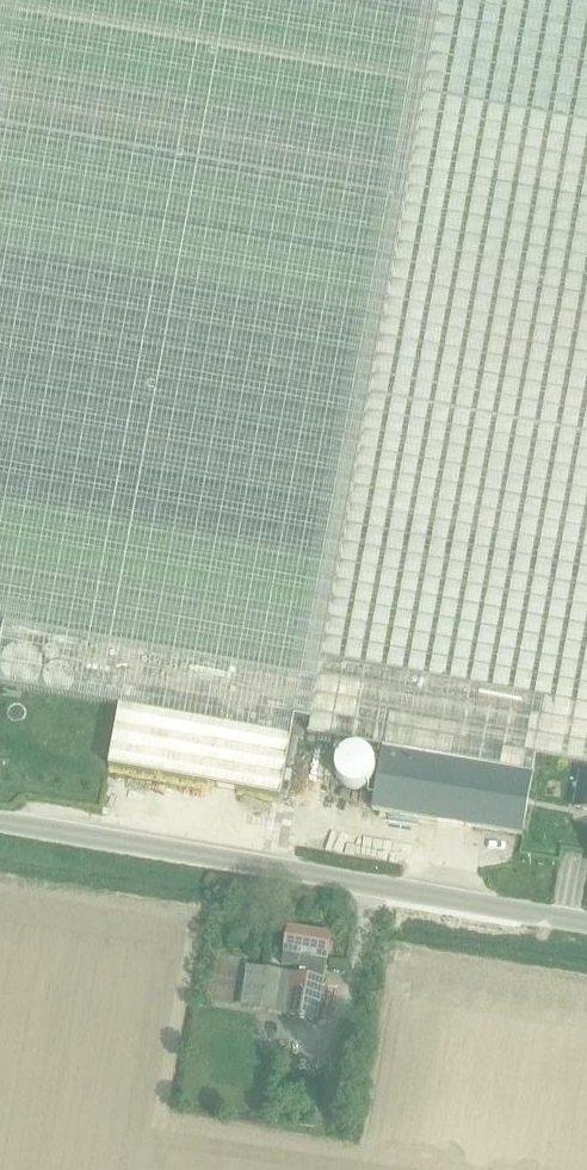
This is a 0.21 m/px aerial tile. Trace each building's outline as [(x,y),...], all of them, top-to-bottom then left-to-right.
[(5,624),(0,650),(0,685),(120,707),(109,767),(281,798),(296,718),(312,721),(310,734),(384,747),(372,810),(523,835),(537,756),(586,765),(586,0),(0,0),(0,623),(5,624)] [(336,769),(336,771),(336,773),(337,776),(338,780),(340,782),(343,785),(346,787),(349,789),(353,789),(356,790),(360,789),(363,789),(366,787),(369,785),(372,782),(374,780),(375,776),(376,773),(376,769),(376,767),(376,766),(375,762),(374,759),(372,756),(369,754),(366,752),(363,750),(360,749),(356,749),(353,749),(349,750),(346,752),(343,754),(340,756),(338,759),(337,762),(336,766),(336,769)] [(575,806),(586,809),(586,773),(581,772),(575,806)] [(288,928),(284,953),(281,966),(297,968),(296,974),(294,974),(293,975),(244,967),(237,1006),(318,1020),(324,979),(327,960),(328,960),(332,935),(288,928)]
